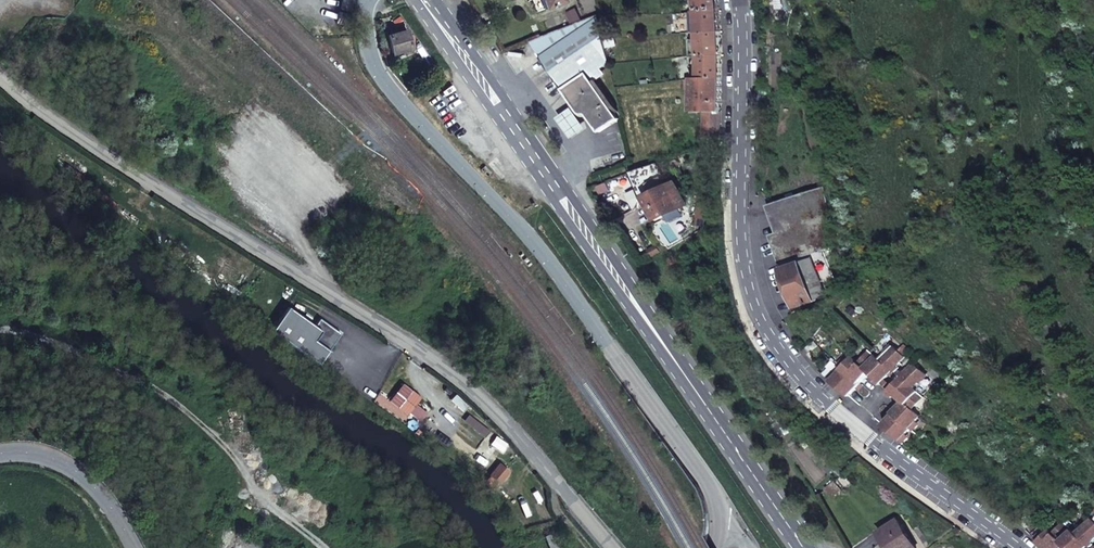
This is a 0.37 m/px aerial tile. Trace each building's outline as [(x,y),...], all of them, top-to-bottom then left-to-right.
[(341,8),(350,11),(353,0),(343,0),(341,8)] [(564,0),(541,0),(544,9),(565,1),(564,0)] [(719,0),(699,0),(700,10),(720,10),(720,9),(719,0)] [(722,32),(720,10),(700,10),(699,10),(701,32),(722,32)] [(599,15),(531,42),(542,58),(600,18),(599,16),(599,15)] [(605,40),(600,18),(542,58),(564,89),(580,112),(582,114),(584,114),(587,114),(588,113),(590,112),(592,114),(589,116),(600,132),(612,124),(608,118),(616,113),(590,76),(610,62),(607,48),(605,41),(605,40)] [(411,47),(406,30),(388,35),(392,52),(411,47)] [(722,32),(701,32),(702,54),(703,54),(723,55),(722,33),(722,32)] [(615,46),(613,39),(605,41),(607,48),(615,46)] [(723,55),(703,54),(703,78),(724,78),(723,55)] [(723,137),(724,78),(703,78),(702,78),(686,80),(686,89),(696,89),(695,112),(708,112),(708,138),(723,137)] [(588,128),(574,107),(557,118),(572,139),(588,128)] [(620,119),(616,113),(608,118),(612,124),(620,119)] [(710,160),(706,147),(698,150),(703,163),(707,162),(710,160)] [(669,185),(658,163),(629,173),(639,198),(644,195),(645,197),(651,208),(681,193),(675,182),(669,185)] [(832,245),(821,186),(767,205),(776,233),(770,235),(780,264),(782,264),(782,265),(783,265),(784,268),(782,269),(795,307),(813,301),(823,294),(830,279),(819,250),(832,245)] [(681,194),(681,193),(651,208),(657,220),(666,215),(667,219),(673,221),(680,217),(681,212),(684,211),(682,207),(687,205),(681,194)] [(707,226),(707,216),(699,216),(699,225),(707,226)] [(660,252),(656,245),(648,250),(652,257),(660,252)] [(684,270),(679,263),(664,271),(669,278),(684,270)] [(287,307),(271,330),(308,356),(318,343),(328,350),(340,334),(319,319),(314,326),(287,307)] [(318,343),(308,356),(318,364),(328,350),(318,343)] [(909,348),(905,344),(899,351),(904,354),(909,348)] [(883,382),(905,356),(899,351),(893,345),(881,359),(872,351),(862,363),(852,356),(836,374),(831,381),(849,396),(865,377),(863,375),(867,370),(869,372),(870,371),(876,376),(883,382)] [(923,394),(914,387),(926,374),(913,363),(891,389),(898,395),(904,400),(903,401),(905,402),(901,407),(899,406),(883,425),(901,440),(906,434),(922,415),(913,407),(923,394)] [(836,374),(833,372),(828,378),(831,381),(836,374)] [(402,384),(390,401),(408,414),(420,397),(402,384)] [(898,395),(891,389),(889,391),(896,397),(898,395)] [(909,436),(906,434),(901,440),(904,443),(909,436)] [(841,489),(833,482),(826,489),(833,497),(841,489)] [(897,519),(878,532),(889,547),(916,547),(897,519)] [(1066,522),(1055,534),(1053,532),(1049,529),(1043,535),(1038,541),(1045,547),(1060,547),(1063,544),(1065,545),(1066,545),(1069,547),(1086,547),(1093,539),(1093,524),(1089,519),(1077,532),(1066,522)] [(1066,522),(1064,520),(1053,532),(1055,534),(1066,522)] [(560,531),(547,538),(553,547),(571,547),(560,531)] [(1043,535),(1040,532),(1035,538),(1038,541),(1043,535)]
